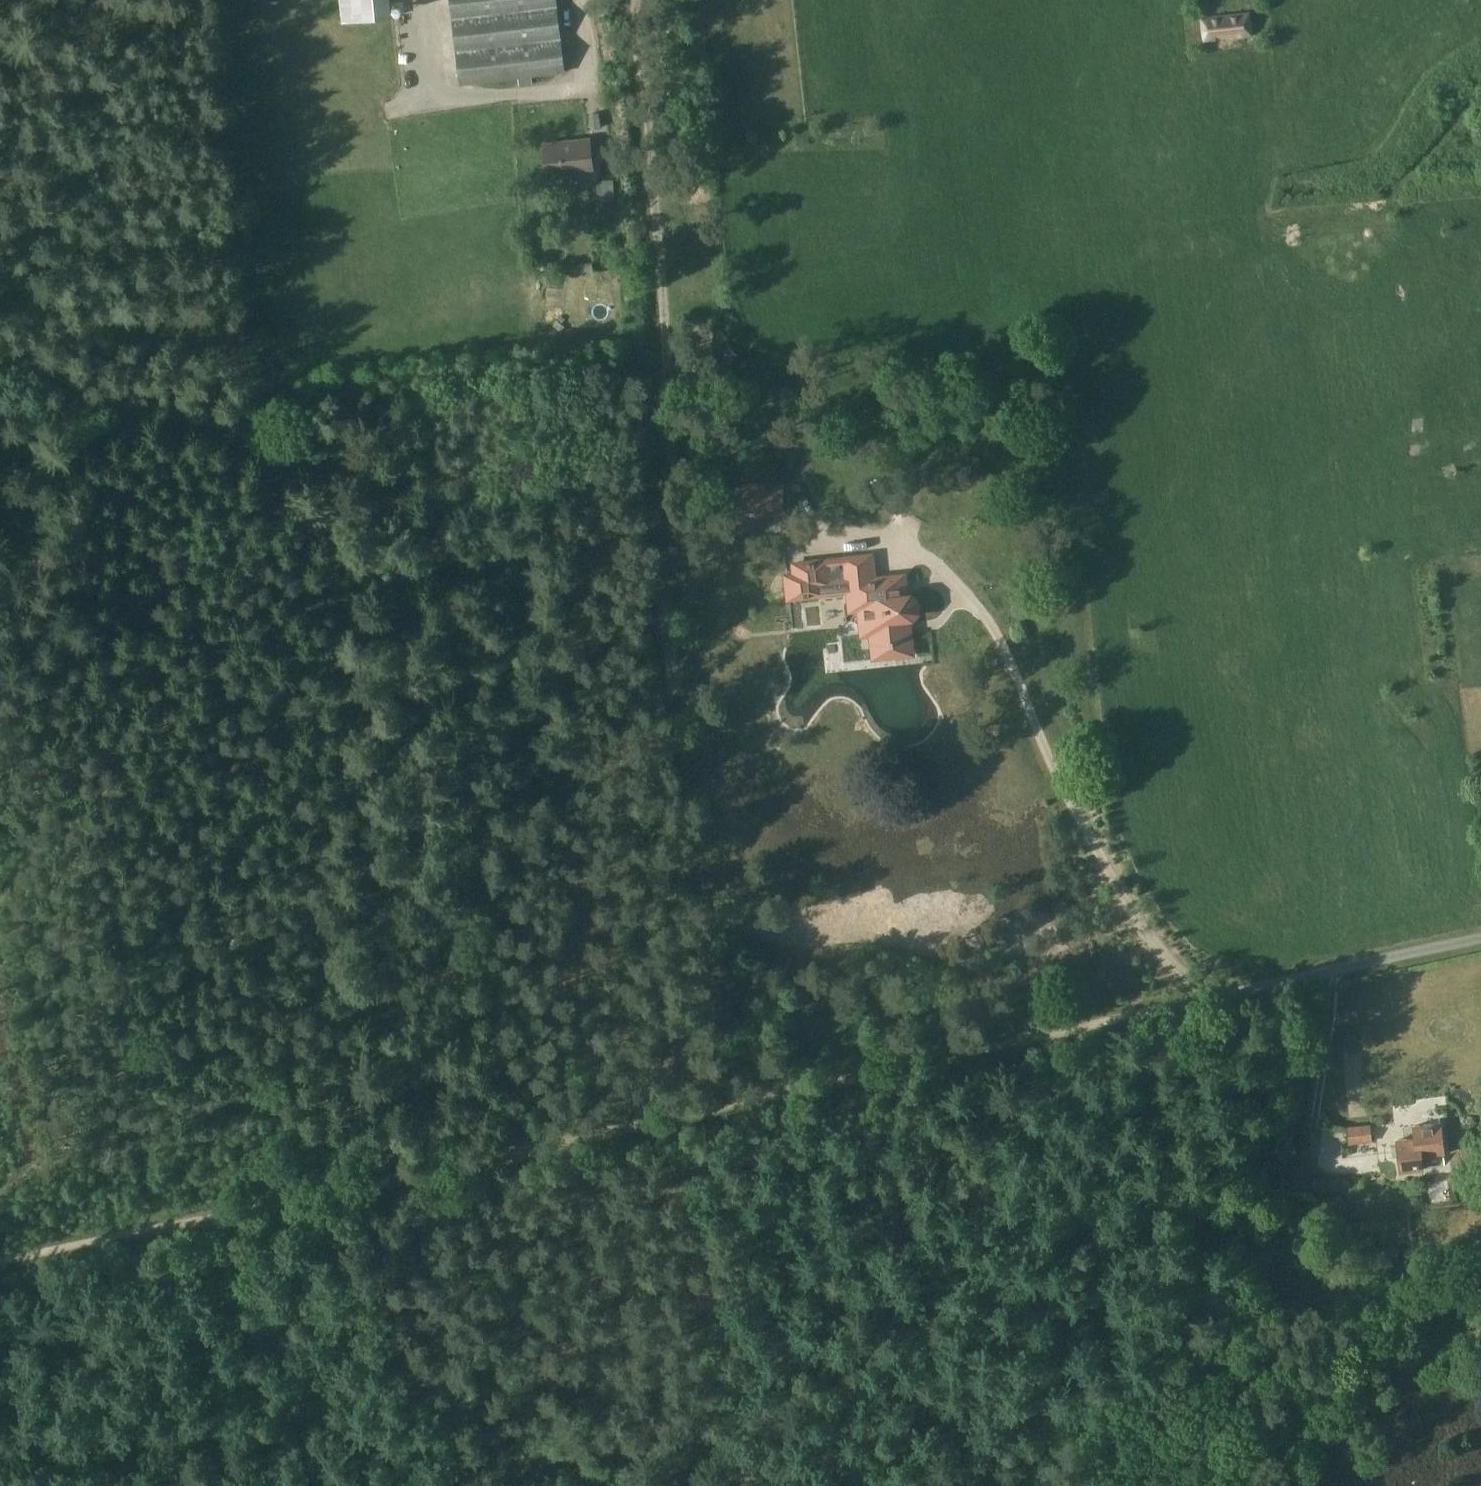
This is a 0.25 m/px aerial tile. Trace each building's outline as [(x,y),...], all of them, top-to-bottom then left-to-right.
[(342,22),(391,18),(390,0),(340,0),(342,22)] [(460,85),(565,72),(557,0),(450,0),(460,85)] [(1199,20),(1201,42),(1249,37),(1247,15),(1199,20)] [(590,138),(544,143),(547,177),(593,172),(590,138)] [(782,484),(740,484),(741,512),(783,511),(782,484)] [(872,585),(869,561),(799,569),(800,579),(783,581),(786,606),(823,602),(823,604),(840,602),(840,599),(847,598),(850,618),(859,616),(862,642),(871,641),(872,651),(909,647),(906,623),(911,623),(916,617),(915,607),(909,602),(897,603),(894,582),(872,585)] [(1347,1126),(1348,1144),(1373,1142),(1371,1124),(1347,1126)] [(1438,1154),(1438,1152),(1435,1124),(1408,1127),(1409,1139),(1391,1140),(1394,1172),(1417,1170),(1416,1157),(1438,1154)]
